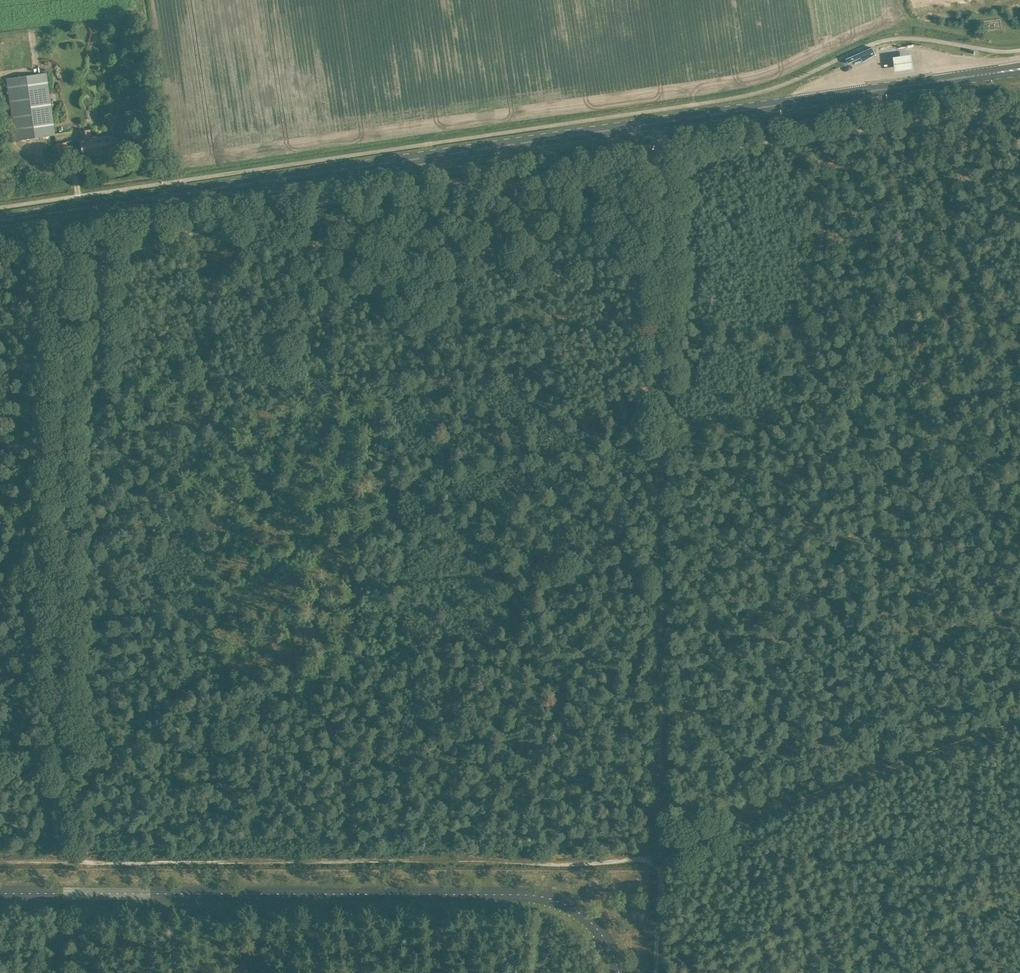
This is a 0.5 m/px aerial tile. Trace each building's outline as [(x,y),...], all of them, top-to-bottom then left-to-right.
[(861,58),(862,59),(863,62),(876,54),(873,47),(846,59),(848,63),(861,58)] [(911,50),(893,53),(895,67),(913,64),(911,50)] [(56,135),(47,72),(6,78),(15,141),(56,135)] [(81,140),(80,140),(82,156),(114,152),(111,136),(91,138),(90,129),(80,130),(81,140)]
